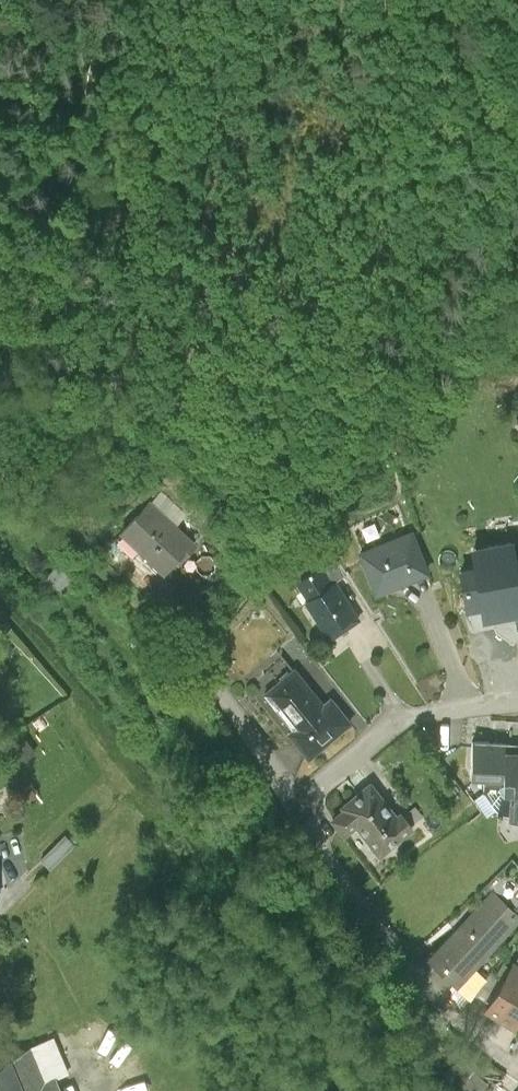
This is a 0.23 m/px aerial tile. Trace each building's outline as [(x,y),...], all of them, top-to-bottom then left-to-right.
[(196,537),(151,496),(124,526),(166,564),(180,548),(184,551),(196,537)] [(412,529),(360,547),(373,584),(391,578),(393,583),(426,571),(412,529)] [(346,614),(353,610),(322,558),(298,573),(310,594),(307,596),(326,627),(334,623),(338,628),(350,621),(346,614)] [(462,569),(468,609),(517,601),(517,603),(517,559),(462,569)] [(306,749),(349,716),(337,700),(329,706),(292,658),(260,683),(288,720),(285,723),(306,749)] [(471,739),(469,774),(483,775),(482,788),(496,807),(517,809),(517,741),(471,739)] [(395,813),(370,780),(342,802),(345,805),(332,815),(343,829),(356,819),(380,850),(413,824),(401,809),(395,813)] [(433,951),(458,976),(491,943),(517,907),(496,886),(433,951)] [(500,951),(491,943),(458,976),(450,983),(461,1004),(500,951)] [(514,959),(512,958),(486,1004),(515,1020),(517,1015),(517,962),(514,959)] [(56,1081),(65,1077),(49,1040),(9,1060),(8,1058),(0,1063),(0,1090),(60,1090),(56,1081)] [(452,1074),(461,1090),(480,1090),(488,1087),(474,1062),(452,1074)]
